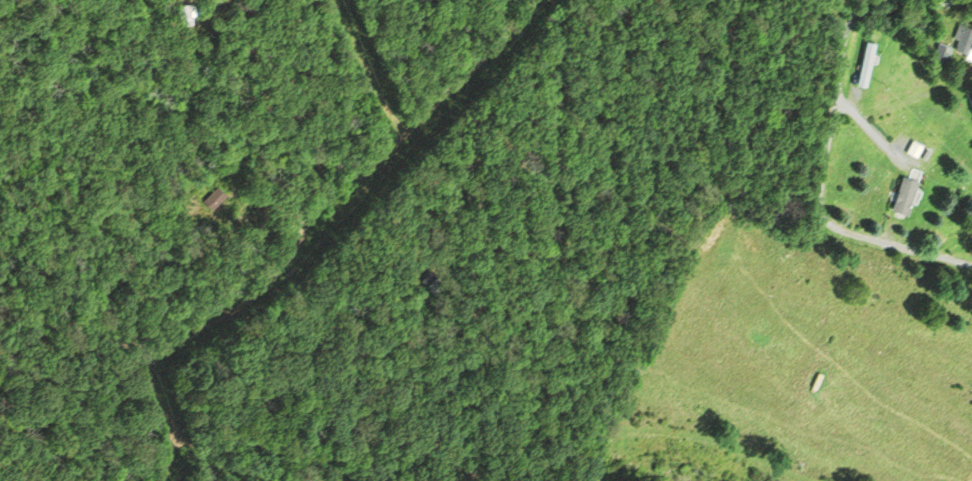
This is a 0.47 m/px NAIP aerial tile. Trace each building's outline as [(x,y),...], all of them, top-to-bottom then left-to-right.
[(179,4),(191,4),(191,24),(179,23),(179,4)] [(960,22),(971,26),(971,39),(967,52),(956,48),(960,39),(954,37),(960,22)] [(857,81),(866,40),(877,42),(868,84),(857,81)] [(938,41),(953,45),(949,60),(935,57),(938,41)] [(918,157),(924,147),(914,142),(908,152),(918,157)] [(903,176),(918,181),(908,212),(893,207),(903,176)] [(214,209),(205,200),(220,185),(229,195),(214,209)]
